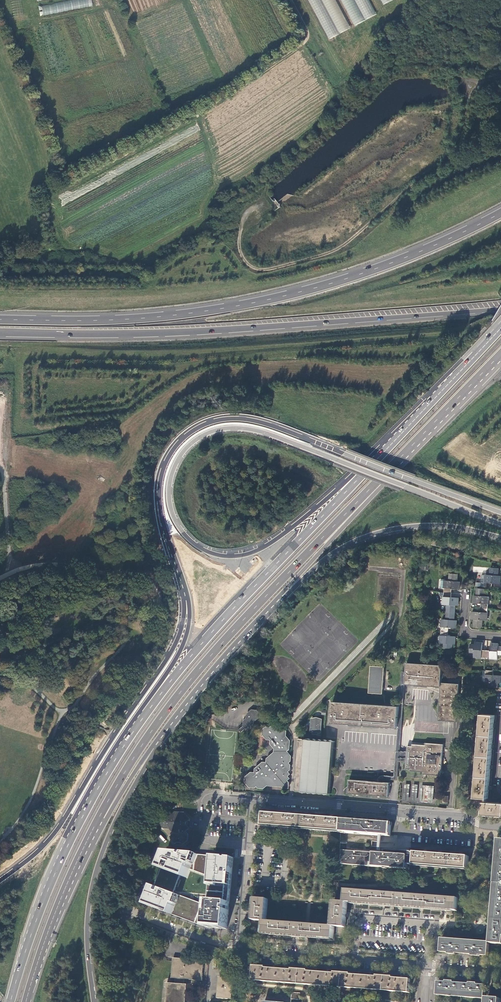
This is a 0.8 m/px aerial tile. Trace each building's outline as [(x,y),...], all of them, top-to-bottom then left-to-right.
[(41,7),(42,16),(92,7),(90,0),(75,0),(41,7)] [(327,39),(349,29),(335,0),(309,0),(327,39)] [(353,26),(375,15),(368,0),(341,0),(353,26)] [(485,587),(493,588),(493,583),(500,583),(500,576),(498,576),(498,568),(491,567),(490,575),(486,575),(485,587)] [(445,580),(444,592),(452,593),(452,589),(460,590),(460,581),(457,581),(458,574),(451,573),(450,581),(445,580)] [(481,608),(489,609),(490,596),(485,595),(486,588),(478,588),(477,595),(474,595),(474,603),(482,603),(481,608)] [(452,593),(444,592),(443,605),(448,605),(447,612),(455,612),(456,606),(458,606),(459,598),(451,597),(452,593)] [(488,621),(489,609),(481,608),(481,612),(473,611),(473,619),(476,620),(475,627),(483,627),(483,620),(488,621)] [(455,612),(447,612),(447,619),(442,619),(441,631),(449,631),(449,627),(457,628),(457,620),(454,620),(455,612)] [(449,631),(441,631),(440,643),(445,643),(444,648),(452,648),(452,644),(455,644),(456,636),(449,636),(449,631)] [(486,658),(487,650),(483,650),(483,642),(475,641),(475,644),(471,644),(470,652),(475,652),(474,657),(486,658)] [(487,650),(486,658),(499,659),(499,654),(500,654),(500,647),(500,646),(500,643),(492,643),(491,650),(487,650)] [(386,659),(407,661),(408,651),(387,649),(386,659)] [(406,684),(441,687),(441,682),(443,665),(407,663),(406,684)] [(369,693),(383,694),(385,667),(371,666),(369,693)] [(487,670),(486,682),(490,682),(489,687),(498,687),(498,683),(500,683),(500,682),(500,675),(494,675),(494,670),(487,670)] [(441,682),(441,687),(439,720),(457,722),(459,684),(441,682)] [(331,723),(397,728),(399,706),(333,702),(331,723)] [(254,727),(254,726),(254,722),(259,718),(260,713),(257,710),(252,710),(247,714),(247,718),(244,720),(244,726),(246,728),(246,729),(251,729),(254,727)] [(485,798),(488,798),(495,715),(482,714),(476,797),(485,798)] [(312,731),(316,733),(321,732),(322,719),(318,717),(313,718),(312,731)] [(448,733),(449,722),(440,721),(439,726),(433,725),(433,724),(428,724),(421,723),(415,723),(414,730),(448,733)] [(260,787),(264,787),(269,783),(282,784),(284,786),(289,787),(290,782),(288,780),(290,778),(288,775),(290,773),(288,771),(291,769),(291,764),(289,761),(291,759),(292,755),(288,751),(290,749),(290,741),(286,736),(287,731),(282,731),(278,726),(273,725),(271,728),(267,727),(264,729),(263,734),(268,740),(271,740),(271,744),(275,749),(275,752),(274,752),(269,757),(268,761),(264,761),(257,767),(257,772),(252,772),(247,776),(246,782),(251,786),(255,787),(258,785),(260,787)] [(325,739),(324,739),(323,740),(320,739),(317,740),(315,738),(312,739),(309,738),(307,739),(299,738),(295,790),(303,791),(305,793),(308,791),(311,793),(314,792),(316,794),(319,792),(322,794),(324,793),(327,795),(329,793),(330,793),(332,793),(336,741),(334,741),(333,741),(331,740),(328,741),(325,739)] [(423,774),(441,775),(444,744),(426,743),(426,745),(412,744),(412,746),(408,746),(406,768),(411,769),(410,771),(424,772),(423,774)] [(349,793),(389,796),(390,783),(350,780),(349,793)] [(500,815),(500,803),(484,801),(483,814),(500,815)] [(161,819),(161,824),(164,829),(170,830),(174,834),(169,838),(176,845),(178,843),(181,843),(183,845),(188,841),(189,834),(187,832),(190,830),(190,829),(187,825),(188,823),(191,820),(191,819),(185,813),(175,813),(171,816),(166,815),(161,819)] [(341,831),(342,819),(265,813),(264,825),(341,831)] [(342,819),(341,831),(346,832),(346,833),(357,834),(357,832),(361,833),(361,834),(382,836),(384,836),(391,836),(392,826),(391,826),(392,822),(346,819),(346,820),(343,819),(342,819)] [(500,840),(492,944),(500,944),(500,840)] [(373,866),(374,866),(375,853),(344,850),(343,856),(342,856),(342,861),(343,861),(343,864),(369,866),(369,865),(373,866)] [(375,853),(374,866),(390,868),(408,869),(408,864),(409,852),(398,851),(397,854),(391,854),(386,854),(382,853),(380,853),(375,853)] [(197,855),(169,852),(163,868),(181,876),(188,878),(191,869),(197,855)] [(414,865),(468,868),(469,856),(415,852),(414,865)] [(191,869),(212,876),(214,856),(197,855),(191,869)] [(212,885),(237,887),(239,858),(214,856),(212,876),(212,885)] [(181,876),(163,868),(156,886),(175,893),(181,876)] [(212,885),(211,897),(236,899),(237,887),(212,885)] [(175,893),(156,886),(149,905),(177,915),(184,896),(175,893)] [(347,902),(457,911),(458,898),(346,889),(345,902),(347,902)] [(184,896),(177,915),(208,928),(210,906),(184,896)] [(236,899),(211,897),(210,906),(208,928),(233,929),(236,899)] [(264,920),(267,921),(268,899),(256,898),(254,920),(264,920)] [(345,927),(347,902),(345,902),(335,901),(333,926),(334,926),(345,927)] [(334,926),(333,926),(267,921),(264,920),(263,933),(333,938),(334,926)] [(480,955),(488,956),(490,943),(490,942),(442,938),(441,952),(449,953),(449,954),(457,954),(457,953),(472,954),(472,956),(480,956),(480,955)] [(188,985),(185,985),(186,980),(203,981),(204,961),(173,958),(172,979),(176,979),(175,984),(167,983),(166,988),(167,988),(166,1001),(187,1001),(188,985)] [(410,993),(411,979),(393,978),(393,976),(377,975),(377,976),(351,974),(351,973),(335,972),(335,973),(309,971),(309,970),(293,968),(293,970),(266,967),(266,966),(254,965),(253,980),(410,993)] [(219,998),(234,999),(235,979),(220,977),(219,998)] [(485,998),(486,985),(478,985),(478,983),(470,983),(470,984),(454,983),(454,981),(447,981),(446,982),(439,982),(438,995),(485,999),(485,998)]
